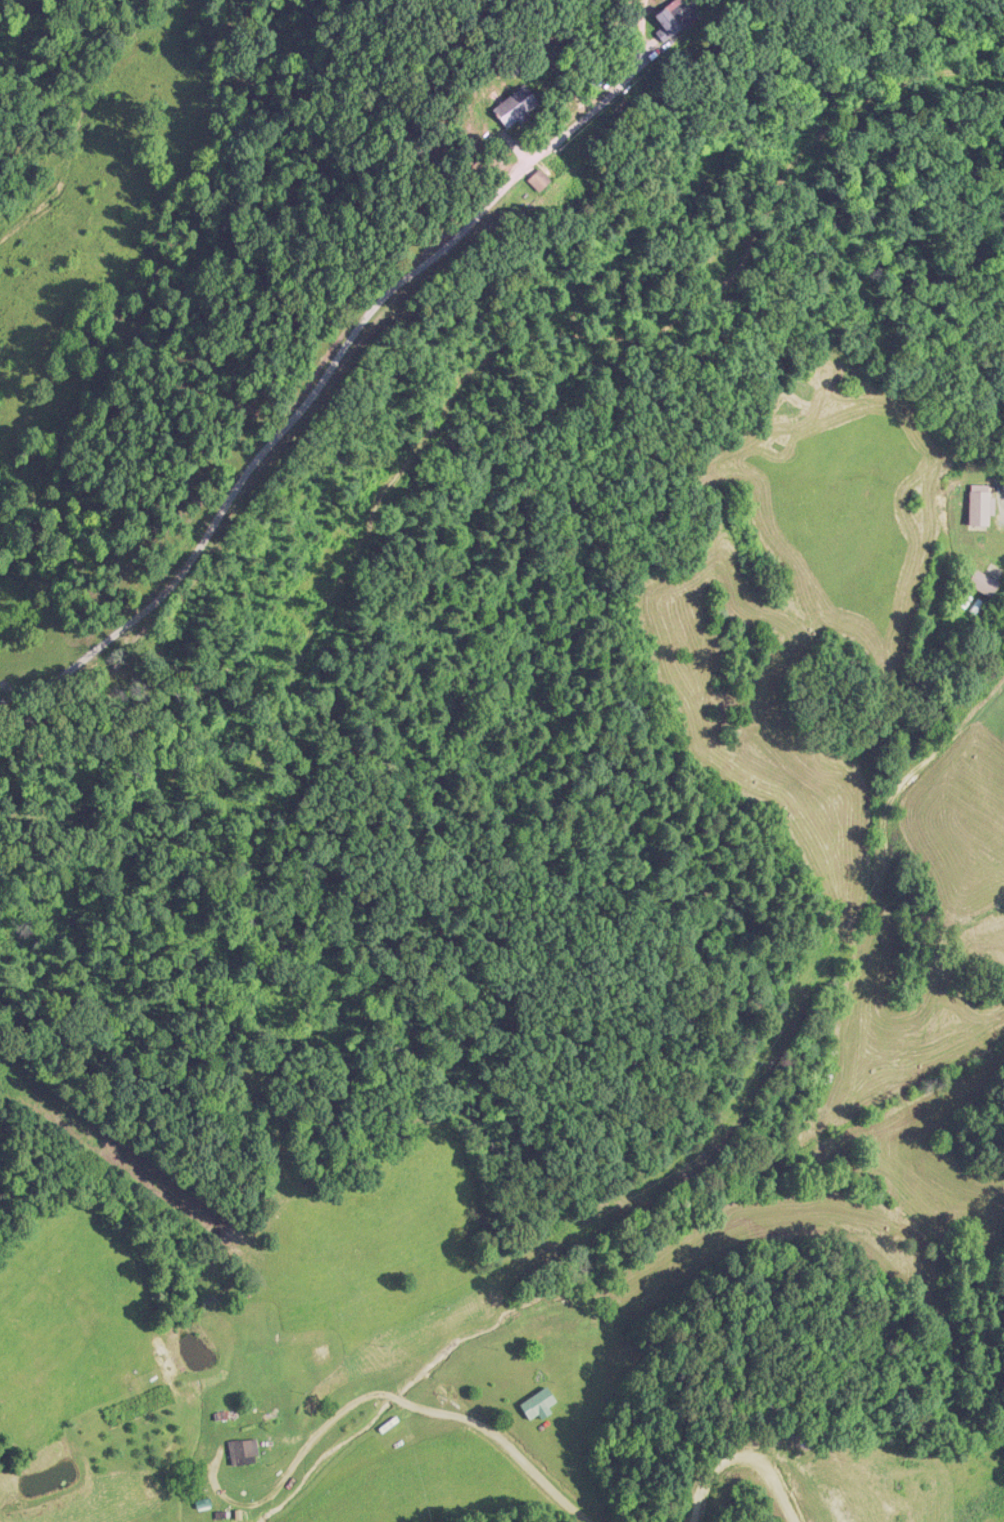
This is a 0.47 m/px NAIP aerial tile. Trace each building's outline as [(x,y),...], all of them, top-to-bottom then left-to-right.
[(492,106),(506,127),(540,103),(526,83),(492,106)] [(551,179),(539,167),(526,180),(537,193),(551,179)] [(970,524),(993,524),(993,483),(970,483),(970,524)] [(998,581),(976,567),(966,582),(989,596),(998,581)] [(559,1392),(551,1379),(520,1399),(528,1412),(559,1392)] [(229,1439),(232,1464),(260,1461),(257,1436),(229,1439)]
